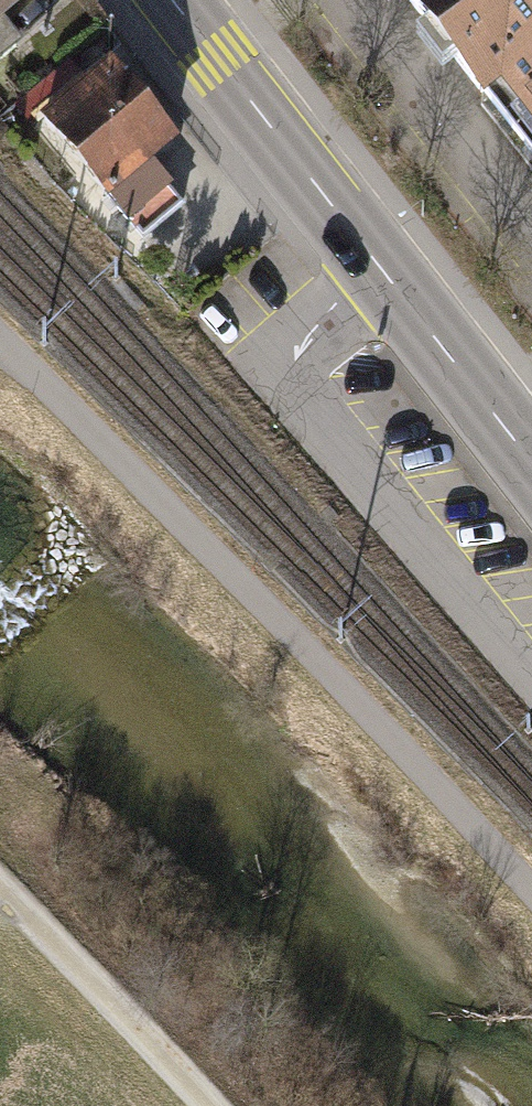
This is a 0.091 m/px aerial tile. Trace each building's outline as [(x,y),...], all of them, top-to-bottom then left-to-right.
[(55,0),(0,0),(0,71),(32,44),(20,29),(55,0)] [(531,143),(531,0),(439,0),(424,13),(531,143)] [(18,108),(136,251),(189,207),(165,178),(193,156),(121,69),(95,90),(73,64),(18,108)]
